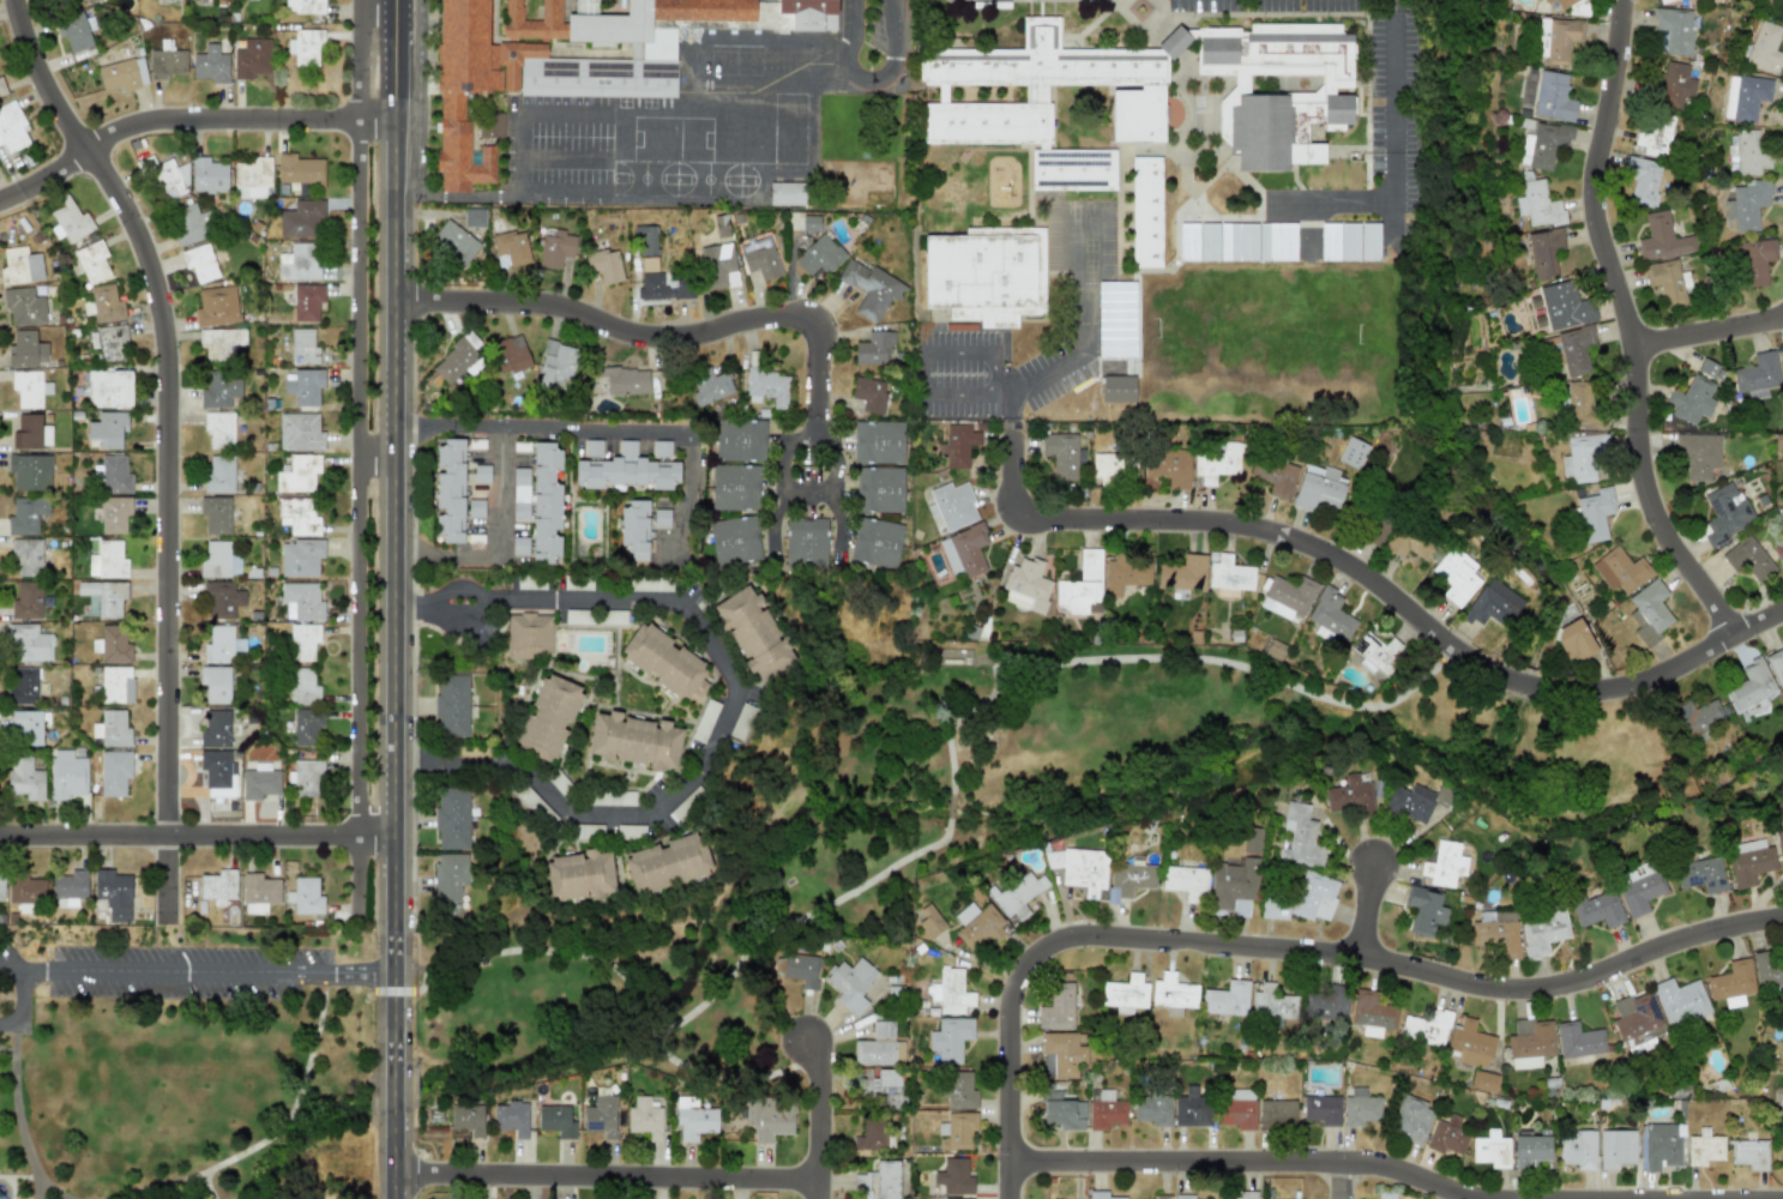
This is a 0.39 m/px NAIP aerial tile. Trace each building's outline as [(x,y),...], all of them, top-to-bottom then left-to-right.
[(323,0),(285,0),(285,14),(324,13),(323,0)] [(675,23),(837,26),(837,0),(626,0),(626,16),(560,16),(561,0),(540,0),(540,20),(520,20),(520,0),(503,0),(502,40),(628,42),(628,53),(488,50),(489,0),(439,0),(436,186),(494,187),(494,153),(468,153),(469,91),(518,92),(518,95),(674,97),(675,23)] [(598,13),(598,0),(576,0),(576,13),(598,13)] [(1589,0),(1555,0),(1560,11),(1566,8),(1571,18),(1593,8),(1589,0)] [(1782,16),(1782,0),(1775,0),(1782,16)] [(1692,10),(1653,9),(1652,30),(1666,31),(1665,55),(1689,56),(1692,10)] [(64,36),(70,53),(93,46),(82,11),(53,20),(59,37),(64,36)] [(923,103),(1025,103),(1025,83),(923,84),(922,49),(1023,49),(1023,17),(1060,17),(1060,49),(1169,49),(1167,141),(1110,143),(1112,88),(1050,86),(1052,143),(923,141),(923,103)] [(1569,66),(1570,43),(1583,43),(1584,20),(1538,19),(1537,57),(1545,57),(1545,65),(1569,66)] [(1759,19),(1743,63),(1777,75),(1782,57),(1782,54),(1774,51),(1782,27),(1759,19)] [(1351,34),(1340,34),(1340,23),(1249,25),(1249,28),(1197,29),(1198,75),(1223,75),(1224,136),(1228,136),(1229,152),(1236,152),(1236,172),(1288,171),(1288,164),(1325,164),(1324,144),(1307,144),(1307,124),(1323,124),(1323,131),(1344,130),(1344,125),(1353,125),(1353,95),(1335,95),(1334,89),(1353,88),(1351,34)] [(322,30),(294,30),(294,39),(287,39),(287,54),(294,54),(294,65),(322,65),(322,30)] [(269,75),(270,39),(243,38),(243,49),(234,49),(233,79),(251,80),(251,74),(269,75)] [(193,78),(210,79),(210,84),(228,84),(228,54),(218,54),(218,44),(205,43),(204,54),(193,54),(193,78)] [(186,49),(150,49),(150,80),(169,80),(169,74),(186,74),(186,49)] [(120,91),(148,85),(142,57),(97,66),(102,91),(120,87),(120,91)] [(1689,66),(1667,61),(1657,103),(1681,109),(1683,98),(1693,100),(1697,80),(1687,78),(1689,66)] [(1532,117),(1573,123),(1576,101),(1565,99),(1569,75),(1540,70),(1532,117)] [(1755,124),(1757,100),(1770,102),(1772,80),(1728,75),(1725,101),(1733,102),(1731,122),(1755,124)] [(3,144),(7,154),(29,144),(22,128),(26,126),(14,100),(0,106),(0,145),(3,144)] [(1673,114),(1651,111),(1649,124),(1636,123),(1634,144),(1643,145),(1642,155),(1667,158),(1673,114)] [(1551,171),(1555,144),(1570,147),(1573,128),(1535,122),(1533,136),(1524,135),(1519,166),(1551,171)] [(1758,129),(1734,130),(1736,175),(1760,174),(1760,169),(1769,168),(1768,141),(1758,141),(1758,129)] [(1031,149),(1115,150),(1116,189),(1031,188),(1031,149)] [(323,159),(295,159),(295,154),(278,154),(278,184),(323,184),(323,159)] [(141,160),(160,203),(192,189),(181,165),(175,167),(171,158),(156,165),(152,155),(141,160)] [(235,162),(234,197),(265,198),(266,187),(270,187),(271,157),(253,156),(252,163),(235,162)] [(1620,177),(1633,180),(1628,203),(1653,208),(1662,163),(1625,156),(1620,177)] [(228,164),(208,164),(209,157),(192,157),(191,192),(226,193),(228,164)] [(1132,157),(1162,157),(1162,267),(1132,269),(1132,157)] [(1520,182),(1522,197),(1515,198),(1517,216),(1526,215),(1528,228),(1565,223),(1561,200),(1547,202),(1544,179),(1520,182)] [(1758,231),(1757,207),(1770,206),(1769,180),(1743,180),(1743,187),(1732,187),(1732,200),(1723,201),(1724,220),(1734,219),(1735,232),(1758,231)] [(769,205),(804,205),(804,183),(770,182),(769,205)] [(50,228),(57,239),(63,235),(69,244),(95,229),(85,212),(79,216),(67,194),(56,200),(59,207),(49,212),(57,225),(50,228)] [(279,236),(323,237),(324,200),(294,200),(293,210),(279,210),(279,236)] [(197,214),(195,204),(170,209),(178,245),(210,238),(204,212),(197,214)] [(485,209),(464,209),(464,227),(485,228),(485,209)] [(1640,261),(1697,252),(1694,235),(1672,238),(1668,210),(1644,214),(1647,238),(1637,239),(1640,261)] [(714,216),(715,237),(727,236),(726,216),(714,216)] [(480,244),(447,219),(431,240),(464,265),(480,244)] [(1219,224),(1180,223),(1179,260),(1218,261),(1219,224)] [(1258,223),(1220,223),(1219,260),(1257,261),(1258,223)] [(1258,224),(1259,260),(1296,260),(1296,223),(1258,224)] [(1320,224),(1321,261),(1359,260),(1359,223),(1320,224)] [(1379,260),(1379,223),(1360,223),(1360,260),(1379,260)] [(656,256),(657,226),(635,226),(634,256),(656,256)] [(1527,233),(1533,280),(1557,277),(1554,252),(1565,250),(1562,228),(1527,233)] [(491,237),(500,269),(531,261),(522,229),(491,237)] [(576,234),(544,230),(540,267),(561,270),(562,257),(573,258),(576,234)] [(819,265),(827,274),(846,257),(823,232),(793,260),(808,276),(819,265)] [(782,275),(768,234),(737,245),(747,273),(757,270),(761,282),(782,275)] [(1036,235),(1036,307),(924,308),(923,235),(1036,235)] [(108,256),(100,239),(73,252),(88,285),(110,275),(103,259),(108,256)] [(1740,241),(1742,287),(1767,286),(1766,261),(1776,261),(1775,240),(1740,241)] [(179,253),(185,270),(191,268),(197,285),(220,277),(208,242),(179,253)] [(278,254),(277,279),(319,280),(320,244),(289,243),(289,254),(278,254)] [(701,291),(738,287),(733,244),(696,248),(701,291)] [(27,255),(26,246),(3,248),(5,267),(0,268),(0,276),(1,285),(44,280),(40,253),(27,255)] [(588,275),(600,273),(602,285),(622,282),(618,249),(585,253),(588,275)] [(907,287),(872,266),(869,271),(848,259),(837,277),(864,294),(854,311),(876,323),(891,297),(898,301),(907,287)] [(1685,303),(1677,259),(1643,265),(1647,287),(1658,285),(1662,307),(1685,303)] [(692,299),(692,277),(664,277),(664,273),(642,273),(642,289),(637,289),(637,299),(692,299)] [(1538,288),(1549,332),(1596,320),(1590,298),(1577,301),(1572,279),(1538,288)] [(1135,281),(1097,282),(1098,357),(1136,357),(1135,281)] [(91,301),(82,302),(84,315),(94,314),(95,323),(125,320),(123,300),(116,301),(114,284),(89,287),(91,301)] [(293,321),(318,321),(318,303),(324,303),(325,285),(294,285),(293,321)] [(44,296),(33,297),(33,287),(2,289),(3,309),(10,309),(10,325),(46,324),(44,296)] [(238,324),(236,287),(198,289),(199,309),(194,309),(195,326),(238,324)] [(1566,378),(1590,373),(1585,350),(1596,347),(1591,325),(1556,333),(1566,378)] [(128,360),(124,326),(89,330),(91,349),(99,348),(101,363),(128,360)] [(313,328),(290,329),(291,365),(319,364),(318,347),(314,347),(313,328)] [(245,346),(245,329),(198,330),(199,347),(205,347),(205,362),(230,361),(229,346),(245,346)] [(47,343),(36,343),(36,330),(13,331),(13,346),(8,346),(8,366),(48,365),(47,343)] [(473,351),(481,344),(470,331),(430,365),(446,385),(479,357),(473,351)] [(854,364),(890,365),(891,332),(868,331),(867,343),(855,342),(854,364)] [(492,342),(502,375),(530,367),(521,334),(492,342)] [(573,344),(541,343),(540,389),(572,390),(573,344)] [(1735,392),(1780,386),(1775,351),(1750,354),(1752,367),(1732,369),(1735,392)] [(1713,378),(1718,364),(1701,358),(1696,371),(1713,378)] [(607,395),(649,394),(648,368),(599,370),(599,377),(606,376),(607,395)] [(283,394),(293,394),(293,406),(318,406),(318,388),(323,388),(324,370),(294,369),(294,381),(283,380),(283,394)] [(696,392),(691,393),(695,406),(733,394),(727,372),(712,377),(710,369),(691,374),(696,392)] [(131,408),(132,371),(88,370),(87,407),(131,408)] [(241,372),(205,371),(205,390),(200,390),(199,408),(230,408),(230,397),(240,397),(241,372)] [(787,410),(788,373),(747,371),(746,402),(760,403),(760,397),(773,398),(772,409),(787,410)] [(17,408),(42,408),(42,394),(51,394),(51,382),(42,382),(42,372),(11,372),(11,390),(17,390),(17,408)] [(1714,384),(1692,375),(1684,394),(1671,389),(1666,403),(1674,406),(1670,416),(1694,425),(1699,414),(1708,418),(1715,401),(1709,398),(1714,384)] [(1101,402),(1134,402),(1134,376),(1102,376),(1101,402)] [(883,415),(886,382),(853,378),(851,399),(863,400),(861,413),(883,415)] [(1593,428),(1592,382),(1567,383),(1568,428),(1593,428)] [(86,422),(87,440),(98,440),(99,450),(121,449),(121,432),(127,432),(127,412),(97,412),(97,422),(86,422)] [(234,413),(204,412),(204,432),(210,433),(209,449),(233,449),(234,413)] [(324,450),(323,432),(318,432),(318,413),(279,414),(279,451),(324,450)] [(12,447),(51,448),(51,426),(41,426),(41,414),(17,414),(17,430),(12,430),(12,447)] [(715,460),(765,462),(766,422),(716,420),(715,460)] [(903,464),(904,422),(854,421),(853,463),(903,464)] [(970,425),(947,424),(946,468),(968,469),(969,445),(979,446),(980,432),(970,432),(970,425)] [(1040,456),(1053,456),(1052,480),(1076,480),(1077,434),(1041,434),(1040,456)] [(1719,469),(1720,435),(1676,434),(1676,460),(1686,461),(1685,480),(1710,481),(1710,469),(1719,469)] [(1562,456),(1563,483),(1595,482),(1594,457),(1607,457),(1606,435),(1567,436),(1568,456),(1562,456)] [(1368,444),(1346,437),(1337,462),(1359,470),(1368,444)] [(463,544),(464,439),(444,439),(444,446),(436,446),(436,470),(437,470),(436,543),(463,544)] [(576,459),(575,488),(603,488),(603,484),(651,485),(651,488),(679,488),(679,461),(636,460),(636,441),(618,440),(618,460),(576,459)] [(602,440),(585,440),(585,458),(602,459),(602,440)] [(670,458),(671,442),(653,441),(652,457),(670,458)] [(532,564),(558,564),(558,533),(561,533),(561,484),(554,484),(554,472),(561,472),(561,444),(533,444),(532,564)] [(1194,476),(1201,476),(1201,486),(1215,486),(1215,474),(1239,474),(1239,445),(1194,445),(1194,476)] [(1144,488),(1189,489),(1189,450),(1145,449),(1144,488)] [(1091,479),(1124,480),(1124,454),(1092,453),(1091,479)] [(314,492),(314,473),(320,473),(320,455),(290,454),(289,472),(275,472),(275,491),(314,492)] [(51,455),(8,455),(8,473),(13,474),(13,490),(50,490),(51,455)] [(101,456),(102,493),(132,493),(131,474),(125,474),(125,455),(101,456)] [(234,456),(209,456),(209,474),(204,474),(204,493),(234,493),(234,456)] [(1267,495),(1289,502),(1299,468),(1266,458),(1259,480),(1271,484),(1267,495)] [(758,511),(759,466),(713,464),(712,510),(758,511)] [(1322,469),(1322,470),(1304,464),(1292,507),(1312,513),(1315,503),(1338,510),(1347,476),(1322,469)] [(904,468),(856,467),(855,513),(902,514),(904,468)] [(1708,547),(1754,523),(1733,480),(1703,495),(1714,518),(1698,527),(1708,547)] [(945,532),(979,519),(965,482),(951,487),(949,483),(929,490),(945,532)] [(1607,540),(1603,515),(1615,514),(1610,486),(1596,488),(1597,495),(1576,498),(1583,544),(1607,540)] [(131,496),(101,497),(102,535),(126,534),(125,516),(132,516),(131,496)] [(49,497),(13,498),(13,516),(6,516),(7,535),(37,535),(37,515),(49,515),(49,497)] [(231,498),(200,497),(200,516),(206,516),(205,534),(230,535),(231,498)] [(320,535),(319,517),(314,517),(314,498),(278,499),(278,525),(290,525),(290,535),(320,535)] [(648,501),(628,500),(628,508),(620,508),(620,545),(624,545),(624,561),(648,561),(648,501)] [(669,529),(669,510),(652,510),(652,529),(669,529)] [(713,565),(760,561),(756,516),(709,521),(713,565)] [(903,525),(857,517),(849,561),(895,569),(903,525)] [(827,519),(786,518),(785,567),(826,568),(827,519)] [(1376,547),(1390,526),(1381,520),(1367,541),(1376,547)] [(938,540),(952,575),(963,571),(966,579),(986,570),(977,548),(989,543),(981,523),(938,540)] [(1733,572),(1744,564),(1758,583),(1775,570),(1749,534),(1720,555),(1733,572)] [(42,539),(13,539),(13,577),(41,577),(42,539)] [(323,539),(292,540),(292,544),(281,544),(281,577),(318,576),(318,558),(324,558),(323,539)] [(88,577),(127,578),(127,559),(121,559),(122,541),(97,540),(97,555),(89,555),(88,577)] [(240,556),(229,556),(229,541),(202,541),(202,577),(240,577),(240,556)] [(1441,595),(1458,609),(1481,581),(1470,573),(1476,566),(1452,545),(1431,570),(1449,585),(1441,595)] [(1630,564),(1617,545),(1590,564),(1609,590),(1617,585),(1624,595),(1652,574),(1640,557),(1630,564)] [(1101,549),(1080,549),(1079,581),(1055,581),(1055,612),(1100,613),(1101,549)] [(1254,567),(1231,566),(1231,553),(1217,553),(1217,563),(1208,563),(1207,588),(1253,590),(1254,567)] [(1205,555),(1183,554),(1183,564),(1158,563),(1157,590),(1205,591),(1205,555)] [(1105,561),(1105,597),(1121,598),(1121,585),(1150,586),(1151,557),(1113,556),(1113,561),(1105,561)] [(1053,582),(1038,577),(1044,562),(1030,557),(1029,561),(1020,558),(1017,569),(1009,566),(1001,589),(1007,591),(1004,601),(1042,614),(1053,582)] [(1259,606),(1289,619),(1291,614),(1302,619),(1318,584),(1298,575),(1294,585),(1272,576),(1259,606)] [(1525,601),(1489,577),(1462,616),(1480,628),(1488,617),(1506,629),(1525,601)] [(671,591),(671,579),(629,580),(630,591),(671,591)] [(1660,600),(1667,595),(1658,579),(1627,596),(1636,610),(1628,614),(1637,628),(1634,630),(1645,649),(1661,639),(1657,632),(1673,622),(1660,600)] [(41,619),(42,582),(17,581),(16,600),(11,600),(11,618),(41,619)] [(234,581),(203,582),(204,611),(217,611),(217,619),(234,619),(234,606),(245,606),(244,590),(234,591),(234,581)] [(127,582),(77,582),(77,595),(88,595),(88,616),(121,616),(121,599),(127,599),(127,582)] [(280,603),(286,603),(285,620),(323,621),(324,601),(317,601),(318,584),(281,583),(280,603)] [(711,606),(725,629),(726,628),(760,684),(796,662),(788,649),(792,647),(784,634),(781,636),(763,607),(762,607),(748,583),(711,606)] [(1305,621),(1346,641),(1357,620),(1337,610),(1344,596),(1323,585),(1305,621)] [(575,623),(575,610),(558,611),(558,623),(575,623)] [(603,623),(626,624),(626,611),(603,610),(603,623)] [(551,614),(507,614),(507,658),(552,658),(551,614)] [(676,643),(642,619),(618,654),(656,680),(655,682),(692,707),(708,684),(701,680),(709,668),(675,644),(676,643)] [(1569,665),(1596,650),(1580,619),(1552,633),(1569,665)] [(38,623),(9,624),(9,662),(53,661),(52,633),(38,634),(38,623)] [(100,663),(131,663),(132,644),(125,643),(125,625),(101,625),(100,639),(91,639),(91,653),(100,653),(100,663)] [(233,625),(209,625),(209,644),(203,644),(203,663),(233,662),(233,651),(243,651),(243,640),(233,640),(233,625)] [(319,625),(290,625),(290,661),(313,661),(313,643),(319,643),(319,625)] [(1369,676),(1375,669),(1385,678),(1401,660),(1396,654),(1402,647),(1391,637),(1384,647),(1366,631),(1344,655),(1369,676)] [(1780,689),(1782,688),(1782,647),(1764,656),(1780,689)] [(1742,709),(1746,716),(1769,705),(1765,697),(1776,691),(1759,658),(1740,667),(1746,680),(1725,691),(1736,712),(1742,709)] [(230,667),(200,666),(199,685),(205,685),(205,704),(230,704),(230,667)] [(132,667),(101,667),(101,703),(133,703),(132,667)] [(37,668),(9,668),(9,704),(37,704),(37,668)] [(320,686),(313,686),(314,668),(291,668),(289,704),(319,705),(320,686)] [(583,688),(543,673),(515,748),(553,762),(567,723),(570,724),(583,688)] [(435,736),(467,737),(469,675),(436,674),(435,736)] [(720,704),(706,699),(690,738),(703,744),(720,704)] [(1693,708),(1689,699),(1675,705),(1692,744),(1713,735),(1709,726),(1724,719),(1715,699),(1693,708)] [(741,741),(755,708),(742,703),(728,735),(741,741)] [(294,746),(318,745),(317,727),(324,727),(323,709),(293,710),(294,746)] [(101,746),(131,746),(131,727),(125,728),(125,710),(101,710),(101,724),(91,724),(91,738),(101,737),(101,746)] [(682,729),(671,727),(671,722),(656,720),(655,722),(622,717),(623,713),(607,710),(606,714),(593,712),(586,756),(614,760),(647,765),(647,770),(661,772),(662,768),(676,770),(682,729)] [(42,711),(11,711),(11,745),(41,745),(42,711)] [(230,748),(230,712),(206,712),(205,729),(200,729),(200,748),(230,748)] [(50,800),(69,800),(69,794),(87,795),(87,758),(72,758),(72,750),(51,750),(50,800)] [(102,797),(125,796),(125,779),(131,778),(131,751),(101,752),(102,797)] [(236,762),(230,762),(230,751),(200,751),(200,771),(206,771),(206,797),(236,797),(236,762)] [(44,771),(32,770),(32,759),(8,758),(7,795),(25,795),(25,800),(43,801),(44,771)] [(321,760),(293,761),(293,772),(287,772),(287,783),(296,783),(296,797),(322,796),(321,760)] [(280,770),(270,770),(270,763),(254,763),(254,770),(243,770),(242,800),(261,801),(261,794),(279,795),(280,770)] [(1324,789),(1327,812),(1359,808),(1360,818),(1374,816),(1370,782),(1359,783),(1358,773),(1344,775),(1345,786),(1324,789)] [(546,828),(557,818),(524,783),(513,793),(546,828)] [(1424,825),(1433,802),(1448,807),(1453,791),(1439,786),(1436,793),(1412,785),(1409,791),(1392,785),(1383,809),(1424,825)] [(469,849),(468,788),(435,788),(436,850),(469,849)] [(635,791),(587,791),(587,805),(635,806),(635,791)] [(1773,806),(1782,815),(1782,796),(1773,806)] [(1317,821),(1307,820),(1309,805),(1286,801),(1282,830),(1290,831),(1288,849),(1279,848),(1277,862),(1321,868),(1324,847),(1313,845),(1317,821)] [(602,825),(576,824),(575,837),(602,838),(602,825)] [(644,826),(617,825),(617,839),(644,839),(644,826)] [(1260,854),(1261,828),(1244,828),(1243,853),(1260,854)] [(622,853),(634,895),(712,874),(701,832),(658,844),(658,843),(622,853)] [(1735,889),(1756,885),(1753,874),(1777,869),(1773,846),(1765,847),(1764,839),(1726,846),(1735,889)] [(1460,843),(1437,840),(1433,863),(1421,862),(1419,875),(1429,877),(1428,885),(1453,888),(1455,875),(1465,876),(1467,857),(1458,856),(1460,843)] [(615,892),(610,847),(582,850),(583,854),(545,859),(549,901),(587,897),(587,901),(604,899),(603,894),(615,892)] [(1106,889),(1107,852),(1046,849),(1045,868),(1061,869),(1060,886),(1084,887),(1083,899),(1097,900),(1097,888),(1106,889)] [(460,886),(468,885),(468,854),(435,855),(436,917),(460,917),(460,886)] [(1259,858),(1242,857),(1242,865),(1212,864),(1211,915),(1249,916),(1249,899),(1257,900),(1259,858)] [(1703,885),(1704,895),(1725,892),(1721,857),(1676,863),(1679,888),(1703,885)] [(1645,901),(1667,892),(1654,861),(1612,878),(1629,920),(1650,911),(1645,901)] [(1155,889),(1156,864),(1110,862),(1108,904),(1117,904),(1117,898),(1131,898),(1131,888),(1155,889)] [(1207,868),(1162,867),(1162,890),(1185,890),(1185,903),(1206,904),(1207,868)] [(130,922),(131,875),(114,875),(114,870),(95,869),(94,899),(108,899),(107,922),(130,922)] [(236,870),(217,870),(217,876),(199,876),(199,899),(213,899),(213,902),(235,902),(236,870)] [(1259,914),(1286,923),(1289,914),(1312,922),(1313,917),(1327,921),(1340,881),(1302,870),(1292,903),(1265,895),(1259,914)] [(1041,874),(1034,879),(1027,871),(998,894),(992,885),(985,891),(1007,919),(1049,885),(1041,874)] [(45,879),(27,879),(27,873),(8,873),(8,904),(44,904),(45,879)] [(280,879),(262,879),(262,873),(243,873),(242,914),(266,914),(266,904),(279,904),(280,879)] [(323,914),(323,895),(317,895),(317,877),(293,878),(293,914),(323,914)] [(1408,932),(1432,936),(1434,925),(1444,926),(1447,908),(1439,907),(1442,893),(1407,887),(1403,906),(1413,908),(1408,932)] [(1578,928),(1602,920),(1605,930),(1625,922),(1613,889),(1584,899),(1582,894),(1568,899),(1578,928)] [(988,904),(979,912),(970,902),(953,917),(962,926),(954,933),(969,951),(986,936),(993,943),(1010,929),(988,904)] [(946,928),(930,904),(913,915),(929,939),(946,928)] [(1519,917),(1525,959),(1549,956),(1547,942),(1569,938),(1565,910),(1519,917)] [(1471,945),(1499,945),(1499,959),(1518,959),(1517,912),(1494,912),(1494,922),(1471,922),(1471,945)] [(1758,994),(1782,990),(1782,959),(1777,960),(1776,950),(1752,953),(1758,994)] [(775,954),(773,977),(801,980),(800,990),(816,991),(819,958),(775,954)] [(849,968),(839,960),(822,979),(839,993),(834,1000),(855,1018),(868,1003),(859,996),(878,973),(859,957),(849,968)] [(1725,1008),(1744,1006),(1743,996),(1755,994),(1749,957),(1727,961),(1729,974),(1706,977),(1710,1002),(1724,999),(1725,1008)] [(964,1014),(964,1006),(974,1007),(974,993),(962,993),(963,968),(939,968),(939,983),(927,983),(927,1000),(939,1001),(939,1014),(964,1014)] [(1198,985),(1175,984),(1175,971),(1161,971),(1160,981),(1152,980),(1151,1006),(1165,1006),(1164,1016),(1181,1017),(1182,1008),(1197,1008),(1198,985)] [(1148,984),(1141,983),(1142,973),(1127,972),(1127,983),(1102,982),(1101,1006),(1116,1006),(1115,1015),(1132,1016),(1132,1008),(1147,1008),(1148,984)] [(1711,1012),(1699,979),(1675,987),(1671,978),(1652,985),(1668,1028),(1711,1012)] [(1247,1015),(1248,980),(1227,980),(1227,990),(1203,990),(1202,1014),(1247,1015)] [(1073,982),(1049,983),(1050,1006),(1037,1007),(1038,1029),(1074,1028),(1073,982)] [(1296,1019),(1297,996),(1275,995),(1275,982),(1260,982),(1260,992),(1252,991),(1251,1017),(1296,1019)] [(1305,987),(1302,1016),(1346,1021),(1349,986),(1320,983),(1319,989),(1305,987)] [(1398,1006),(1374,1003),(1376,991),(1353,989),(1350,1024),(1362,1026),(1361,1036),(1380,1038),(1382,1029),(1395,1030),(1398,1006)] [(1649,992),(1632,998),(1631,994),(1612,1002),(1618,1018),(1612,1020),(1623,1049),(1665,1033),(1649,992)] [(1451,1012),(1431,1008),(1428,1021),(1403,1015),(1399,1038),(1444,1047),(1451,1012)] [(1451,1028),(1446,1049),(1459,1051),(1457,1062),(1488,1069),(1495,1037),(1473,1032),(1475,1020),(1463,1017),(1460,1029),(1451,1028)] [(973,1018),(938,1019),(938,1031),(928,1031),(928,1051),(938,1051),(938,1064),(961,1064),(961,1040),(973,1040),(973,1018)] [(1514,1021),(1514,1036),(1508,1036),(1510,1069),(1541,1068),(1541,1057),(1554,1056),(1552,1019),(1514,1021)] [(872,1038),(893,1039),(894,1022),(873,1021),(872,1038)] [(1603,1029),(1578,1032),(1577,1021),(1556,1023),(1560,1058),(1606,1053),(1603,1029)] [(1076,1078),(1076,1062),(1086,1062),(1086,1046),(1077,1046),(1077,1032),(1043,1032),(1042,1078),(1076,1078)] [(903,1065),(903,1041),(854,1041),(853,1064),(903,1065)] [(899,1100),(900,1069),(872,1069),(860,1068),(859,1099),(899,1100)] [(1499,1076),(1473,1070),(1470,1086),(1495,1092),(1499,1076)] [(971,1072),(940,1072),(940,1097),(947,1097),(947,1108),(977,1108),(977,1090),(971,1090),(971,1072)] [(1175,1096),(1174,1127),(1210,1127),(1211,1098),(1196,1098),(1197,1086),(1185,1086),(1185,1097),(1175,1096)] [(1381,1097),(1366,1097),(1366,1088),(1350,1087),(1350,1097),(1344,1096),(1343,1127),(1362,1128),(1362,1122),(1380,1122),(1381,1097)] [(1254,1131),(1255,1090),(1227,1089),(1227,1100),(1219,1100),(1219,1125),(1235,1125),(1235,1131),(1254,1131)] [(1126,1100),(1112,1101),(1112,1090),(1098,1090),(1098,1101),(1089,1101),(1089,1131),(1109,1131),(1109,1125),(1126,1125),(1126,1100)] [(1059,1130),(1084,1130),(1085,1101),(1060,1100),(1060,1091),(1043,1091),(1042,1123),(1059,1124),(1059,1130)] [(1170,1127),(1170,1093),(1134,1093),(1133,1121),(1151,1121),(1151,1126),(1170,1127)] [(615,1140),(616,1096),(594,1095),(594,1107),(583,1107),(583,1131),(603,1132),(602,1140),(615,1140)] [(1390,1128),(1405,1134),(1403,1139),(1421,1146),(1435,1107),(1403,1095),(1390,1128)] [(661,1142),(662,1108),(649,1108),(650,1097),(633,1096),(633,1108),(627,1107),(627,1132),(648,1133),(648,1141),(661,1142)] [(1340,1097),(1303,1096),(1302,1120),(1321,1121),(1321,1127),(1339,1127),(1340,1097)] [(717,1133),(717,1109),(696,1108),(696,1097),(677,1097),(676,1142),(697,1143),(697,1133),(717,1133)] [(754,1143),(772,1143),(772,1135),(793,1135),(794,1099),(742,1098),(742,1126),(754,1127),(754,1143)] [(1295,1100),(1259,1101),(1260,1130),(1296,1129),(1295,1100)] [(527,1140),(528,1102),(506,1101),(506,1105),(494,1105),(493,1129),(514,1130),(514,1140),(527,1140)] [(482,1139),(483,1105),(451,1104),(450,1130),(470,1130),(470,1138),(482,1139)] [(575,1139),(575,1121),(570,1121),(570,1105),(538,1105),(538,1131),(557,1131),(557,1139),(575,1139)] [(947,1149),(970,1149),(970,1131),(977,1131),(977,1113),(947,1113),(947,1149)] [(1446,1123),(1436,1120),(1425,1148),(1442,1154),(1444,1150),(1461,1157),(1469,1134),(1456,1129),(1460,1118),(1450,1115),(1446,1123)] [(885,1154),(885,1122),(862,1121),(862,1137),(853,1137),(852,1153),(885,1154)] [(1639,1172),(1660,1172),(1660,1166),(1681,1167),(1682,1125),(1641,1123),(1639,1172)] [(1724,1161),(1723,1136),(1708,1136),(1708,1127),(1698,1127),(1699,1136),(1687,1136),(1688,1167),(1706,1167),(1705,1161),(1724,1161)] [(1472,1163),(1490,1163),(1490,1168),(1509,1168),(1509,1138),(1498,1138),(1498,1129),(1486,1129),(1486,1138),(1472,1138),(1472,1163)] [(1514,1169),(1527,1169),(1526,1161),(1550,1160),(1549,1129),(1538,1129),(1538,1132),(1514,1133),(1514,1169)] [(1595,1170),(1595,1130),(1558,1131),(1558,1164),(1575,1164),(1575,1170),(1595,1170)] [(1635,1130),(1599,1131),(1600,1171),(1618,1170),(1618,1165),(1636,1164),(1635,1130)] [(1767,1170),(1766,1140),(1731,1141),(1731,1165),(1748,1164),(1748,1171),(1767,1170)] [(973,1194),(973,1176),(967,1176),(967,1158),(943,1159),(943,1172),(933,1172),(934,1185),(943,1185),(943,1195),(973,1194)] [(864,1191),(864,1198),(899,1198),(900,1163),(876,1163),(876,1173),(854,1173),(853,1191),(864,1191)] [(1238,1191),(1238,1195),(1220,1196),(1220,1198),(1256,1198),(1256,1191),(1238,1191)]
